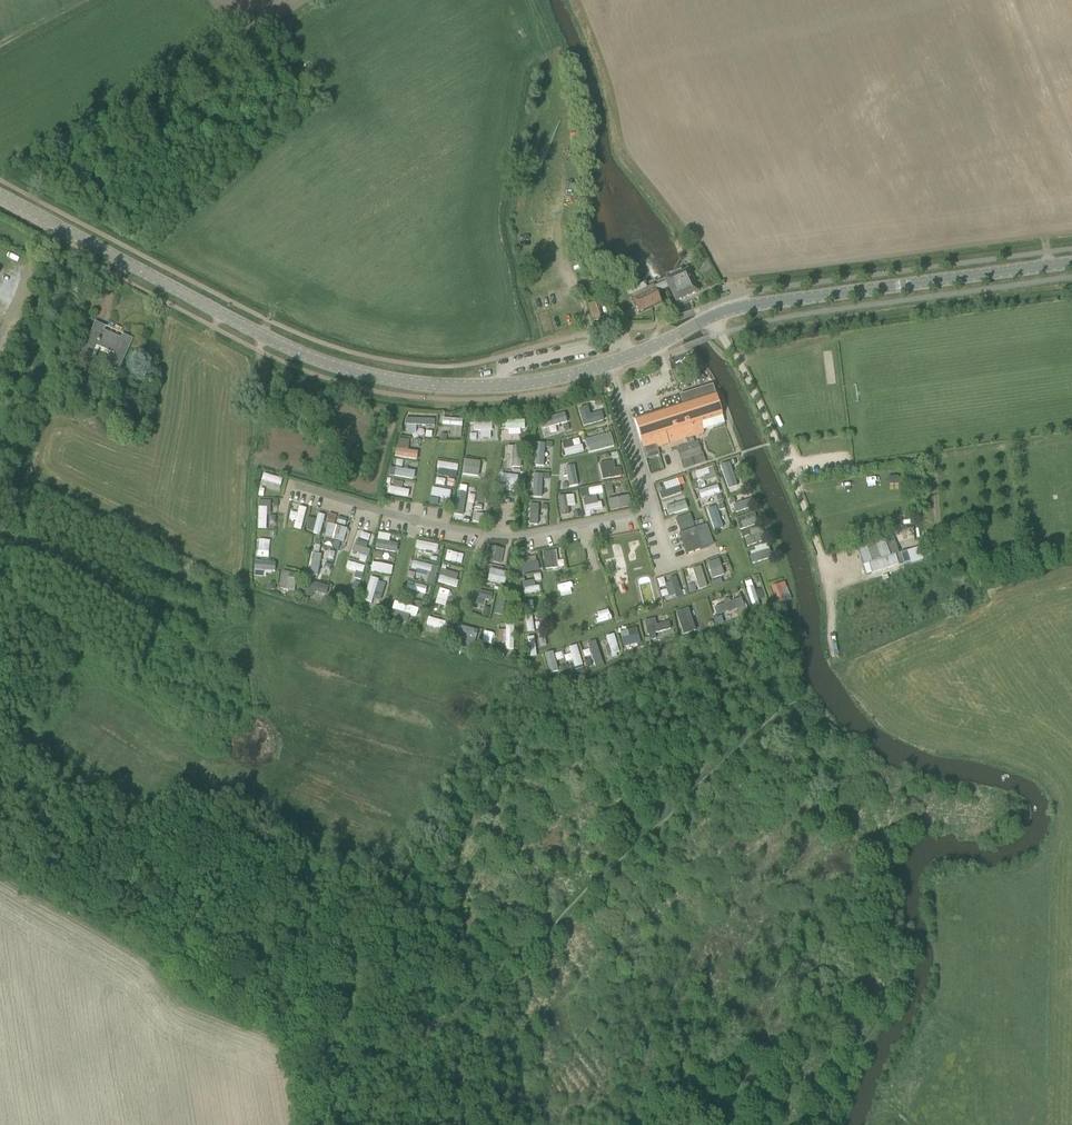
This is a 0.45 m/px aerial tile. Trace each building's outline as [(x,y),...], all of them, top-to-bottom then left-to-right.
[(676,302),(697,292),(694,285),(696,284),(693,277),(691,278),(687,271),(682,274),(681,270),(670,275),(671,279),(666,281),(667,282),(661,285),(663,289),(669,286),(676,302)] [(631,295),(639,313),(660,303),(652,286),(631,295)] [(588,305),(593,321),(602,318),(597,302),(588,305)] [(108,366),(119,371),(133,339),(123,334),(121,339),(104,331),(106,327),(95,322),(81,354),(75,351),(72,359),(86,366),(90,358),(91,358),(97,346),(114,354),(108,366)] [(680,396),(683,405),(634,420),(644,452),(704,434),(700,423),(723,416),(716,394),(715,394),(712,385),(680,396)] [(604,422),(601,412),(593,414),(590,405),(580,408),(586,427),(604,422)] [(569,414),(554,415),(555,424),(569,424),(569,414)] [(436,436),(436,418),(408,417),(407,435),(436,436)] [(444,428),(452,428),(452,437),(463,437),(464,418),(444,418),(444,428)] [(508,434),(525,434),(525,420),(508,420),(508,434)] [(483,431),(483,436),(496,436),(497,422),(477,421),(477,430),(483,431)] [(613,432),(586,440),(590,453),(617,445),(613,432)] [(400,438),(397,456),(420,460),(421,451),(410,449),(412,439),(400,438)] [(582,438),(564,440),(566,455),(584,453),(582,438)] [(702,455),(701,451),(703,450),(701,445),(699,446),(698,441),(676,448),(681,462),(702,455)] [(538,443),(537,466),(547,466),(547,443),(538,443)] [(511,454),(511,467),(524,467),(524,445),(509,445),(509,454),(511,454)] [(657,456),(660,467),(665,465),(662,454),(657,456)] [(463,474),(484,477),(486,461),(465,459),(463,474)] [(618,476),(613,460),(598,464),(603,480),(618,476)] [(441,462),(440,476),(459,477),(460,463),(441,462)] [(401,467),(392,465),(390,475),(416,480),(418,471),(401,467)] [(579,466),(580,475),(588,474),(589,483),(597,483),(596,465),(579,466)] [(576,466),(567,467),(569,486),(579,485),(576,466)] [(716,467),(697,469),(698,481),(717,478),(716,467)] [(543,494),(544,473),(534,473),(533,499),(548,499),(548,494),(543,494)] [(267,475),(265,487),(281,489),(283,477),(267,475)] [(438,476),(437,484),(455,487),(456,478),(438,476)] [(499,478),(499,487),(521,488),(521,478),(499,478)] [(614,484),(607,485),(608,495),(615,494),(614,484)] [(719,484),(700,491),(703,498),(721,491),(719,484)] [(388,493),(411,498),(412,490),(390,486),(388,493)] [(434,488),(433,504),(451,505),(451,489),(434,488)] [(591,488),(580,490),(582,498),(592,496),(591,488)] [(730,499),(738,514),(754,506),(746,491),(730,499)] [(560,515),(571,515),(571,507),(576,507),(575,495),(560,495),(560,515)] [(611,511),(633,506),(631,495),(609,500),(611,511)] [(601,496),(584,498),(585,511),(602,509),(601,496)] [(277,499),(259,500),(260,528),(278,528),(277,499)] [(541,525),(542,504),(532,503),(531,524),(541,525)] [(718,505),(707,509),(716,532),(727,528),(718,505)] [(292,510),(288,527),(304,530),(308,509),(301,507),(300,512),(292,510)] [(475,523),(494,523),(494,508),(489,507),(489,513),(475,512),(475,523)] [(311,517),(308,531),(322,534),(328,514),(320,512),(318,519),(311,517)] [(736,518),(741,530),(758,524),(754,512),(736,518)] [(690,514),(676,519),(680,532),(695,527),(690,514)] [(331,516),(325,538),(345,543),(351,521),(331,516)] [(760,527),(742,532),(746,547),(764,541),(760,527)] [(679,533),(686,555),(702,550),(694,528),(679,533)] [(305,551),(309,538),(293,532),(288,546),(305,551)] [(370,555),(371,549),(367,549),(369,533),(358,532),(355,553),(370,555)] [(398,554),(401,544),(391,541),(393,535),(382,532),(377,548),(398,554)] [(889,535),(857,546),(863,565),(868,564),(871,573),(898,564),(895,554),(889,535)] [(259,537),(258,550),(271,550),(271,538),(259,537)] [(312,559),(328,563),(333,544),(317,540),(312,559)] [(486,561),(500,564),(503,549),(488,547),(486,561)] [(911,549),(906,551),(910,563),(911,564),(916,563),(911,549)] [(546,569),(566,567),(565,559),(559,559),(558,550),(544,552),(546,569)] [(906,551),(900,553),(904,564),(904,565),(910,563),(906,551)] [(900,553),(895,554),(898,564),(899,566),(904,564),(900,553)] [(523,573),(540,570),(538,556),(521,558),(523,573)] [(414,567),(419,568),(417,575),(431,577),(434,561),(416,558),(414,567)] [(709,563),(714,578),(727,574),(722,558),(709,563)] [(277,571),(278,561),(257,561),(256,577),(266,577),(266,571),(277,571)] [(373,562),(371,571),(393,575),(395,566),(373,562)] [(444,563),(439,582),(458,587),(463,568),(444,563)] [(357,564),(349,580),(345,579),(343,584),(356,589),(366,568),(357,564)] [(700,590),(709,587),(703,566),(693,569),(700,590)] [(491,568),(489,581),(507,584),(509,571),(491,568)] [(298,590),(298,572),(281,571),(280,589),(298,590)] [(678,573),(659,578),(665,602),(684,597),(678,573)] [(371,576),(363,600),(373,603),(381,579),(371,576)] [(687,578),(688,584),(697,582),(695,576),(687,578)] [(753,578),(745,580),(754,608),(762,606),(753,578)] [(541,592),(541,585),(536,585),(535,580),(524,581),(524,593),(541,592)] [(785,581),(772,587),(780,605),(794,599),(785,581)] [(429,592),(429,585),(407,583),(406,590),(429,592)] [(487,599),(492,600),(494,592),(473,588),(470,603),(486,606),(487,599)] [(501,614),(505,596),(498,594),(494,613),(501,614)] [(530,598),(532,608),(542,606),(540,596),(530,598)] [(719,616),(747,610),(744,597),(716,603),(719,616)] [(418,617),(421,609),(397,600),(392,615),(409,621),(411,614),(418,617)] [(449,616),(452,604),(437,600),(434,612),(449,616)] [(677,611),(684,636),(704,630),(696,605),(677,611)] [(536,631),(534,614),(527,615),(529,632),(536,631)] [(674,637),(672,621),(658,623),(658,618),(645,620),(649,641),(674,637)] [(458,639),(477,644),(481,629),(462,624),(458,639)] [(499,642),(506,642),(506,649),(515,649),(515,624),(506,624),(506,629),(499,629),(499,642)] [(625,651),(641,648),(638,628),(622,631),(625,651)] [(483,642),(493,644),(494,632),(485,631),(483,642)] [(590,666),(604,661),(596,639),(582,644),(590,666)] [(575,667),(584,665),(578,644),(570,646),(575,667)] [(554,651),(545,653),(550,674),(560,671),(554,651)] [(564,658),(562,651),(555,653),(558,660),(564,658)]
